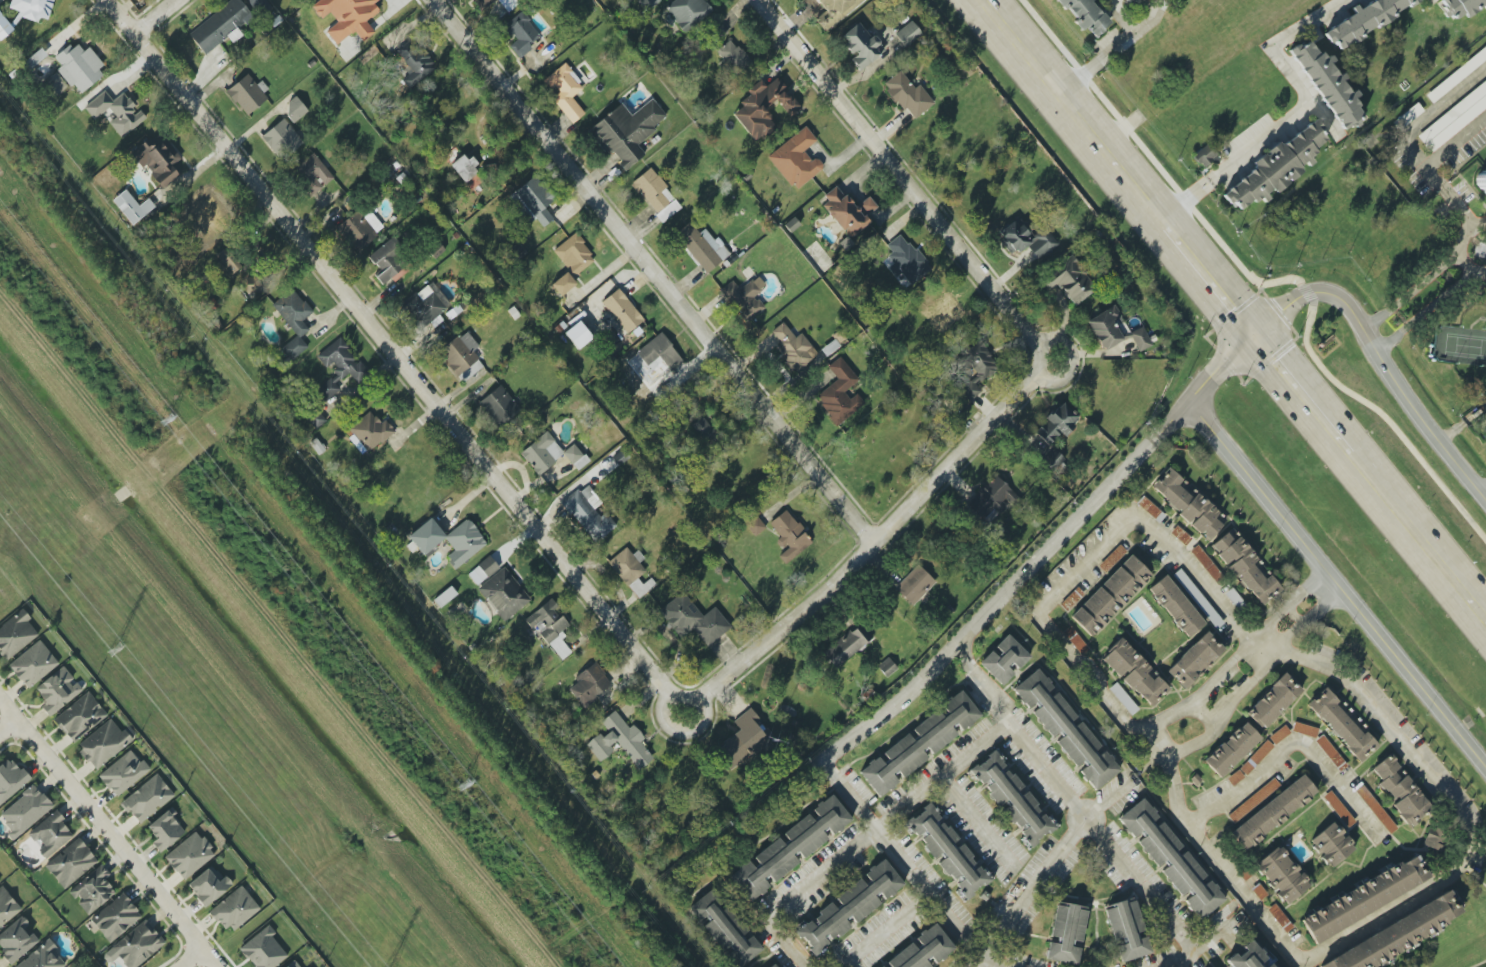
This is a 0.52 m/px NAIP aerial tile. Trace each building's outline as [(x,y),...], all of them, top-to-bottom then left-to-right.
[(52,0),(10,0),(8,8),(18,11),(17,14),(46,23),(52,0)] [(229,37),(233,42),(242,35),(237,29),(253,17),(240,0),(232,0),(188,33),(205,55),(229,37)] [(320,19),(330,12),(338,23),(326,31),(335,44),(355,31),(362,42),(375,33),(366,21),(379,12),(374,3),(379,0),(316,0),(310,4),(320,19)] [(498,19),(519,0),(481,0),(498,19)] [(661,0),(637,0),(647,12),(661,0)] [(685,33),(712,10),(704,0),(674,0),(664,8),(685,33)] [(863,0),(816,0),(825,11),(814,20),(825,32),(863,0)] [(1064,10),(1056,0),(1091,0),(1110,23),(1095,37),(1086,26),(1081,31),(1074,22),(1076,20),(1067,8),(1064,10)] [(1359,10),(1374,0),(1419,0),(1419,1),(1408,8),(1407,5),(1394,13),(1396,17),(1378,28),(1376,25),(1362,34),(1364,38),(1351,45),(1350,43),(1339,50),(1334,41),(1330,43),(1323,32),(1327,30),(1353,13),(1350,8),(1355,4),(1359,10)] [(1443,4),(1440,0),(1485,0),(1485,10),(1482,5),(1466,17),(1463,13),(1454,19),(1452,14),(1446,18),(1439,6),(1443,4)] [(508,47),(519,59),(532,48),(529,45),(541,35),(521,11),(503,27),(515,41),(508,47)] [(0,13),(0,41),(13,29),(0,13)] [(853,55),(850,58),(859,70),(884,51),(860,21),(839,37),(853,55)] [(905,47),(922,34),(911,21),(894,34),(905,47)] [(751,66),(734,38),(716,50),(733,78),(751,66)] [(1343,129),(1288,51),(1298,44),(1300,47),(1309,41),(1318,53),(1321,51),(1324,56),(1329,53),(1334,61),(1331,64),(1337,73),(1342,69),(1348,78),(1342,82),(1349,91),(1353,87),(1359,95),(1355,99),(1359,105),(1356,107),(1362,115),(1343,129)] [(55,58),(61,66),(57,68),(78,95),(107,73),(87,48),(83,51),(76,42),(55,58)] [(413,84),(436,69),(424,50),(419,54),(411,42),(393,53),(413,84)] [(1430,101),(1485,60),(1485,47),(1424,93),(1430,101)] [(542,81),(549,91),(554,87),(559,93),(551,99),(572,124),(585,114),(572,97),(584,88),(565,63),(542,81)] [(934,103),(919,85),(914,89),(900,70),(882,84),(912,121),(934,103)] [(226,91),(246,116),(268,99),(248,74),(226,91)] [(755,143),(776,126),(764,110),(777,100),(790,117),(799,109),(783,88),(785,87),(778,77),(765,87),(760,79),(745,91),(749,95),(738,103),(742,107),(732,114),(755,143)] [(1431,153),(1485,108),(1485,80),(1417,136),(1431,153)] [(121,138),(146,118),(140,110),(138,112),(123,93),(112,101),(105,91),(84,107),(94,120),(109,109),(116,118),(109,123),(121,138)] [(295,122),(308,111),(296,96),(283,107),(295,122)] [(587,131),(604,152),(610,148),(621,161),(618,163),(624,171),(645,155),(636,143),(668,118),(652,99),(631,116),(621,103),(587,131)] [(261,136),(280,161),(303,143),(284,119),(261,136)] [(1239,210),(1225,192),(1255,168),(1252,162),(1277,141),(1281,146),(1315,119),(1328,137),(1313,148),(1316,152),(1310,157),(1313,162),(1308,167),(1304,162),(1298,167),(1302,172),(1275,194),(1271,189),(1266,194),(1270,198),(1264,203),(1260,198),(1254,202),(1252,200),(1239,210)] [(767,156),(794,191),(824,168),(816,158),(811,162),(803,151),(816,141),(805,127),(767,156)] [(127,150),(142,169),(146,167),(162,188),(178,175),(171,166),(181,158),(166,139),(151,150),(142,139),(127,150)] [(1218,154),(1207,143),(1192,157),(1203,169),(1218,154)] [(299,182),(311,197),(324,186),(334,178),(313,153),(295,168),(304,178),(299,182)] [(450,164),(464,184),(480,172),(466,153),(450,164)] [(631,183),(662,223),(682,208),(650,167),(631,183)] [(1474,180),(1485,171),(1485,195),(1474,180)] [(536,175),(515,191),(543,227),(553,219),(545,207),(554,200),(536,175)] [(869,196),(854,208),(837,185),(823,196),(829,203),(824,206),(848,239),(869,222),(865,217),(877,208),(869,196)] [(139,206),(126,189),(112,200),(132,225),(155,207),(148,198),(139,206)] [(356,253),(385,228),(370,212),(363,218),(356,210),(335,229),(356,253)] [(1059,245),(1045,227),(1034,235),(1025,222),(1018,227),(1013,221),(996,234),(1013,256),(1027,245),(1038,260),(1059,245)] [(707,273),(730,254),(716,237),(713,240),(704,229),(698,233),(689,222),(674,234),(707,273)] [(551,285),(560,297),(577,284),(573,278),(596,260),(575,233),(552,251),(568,271),(551,285)] [(887,245),(892,252),(888,256),(911,284),(930,269),(902,233),(887,245)] [(382,285),(410,263),(391,239),(368,256),(381,273),(376,277),(382,285)] [(1074,306),(1097,288),(1074,258),(1044,281),(1050,289),(1057,284),(1074,306)] [(732,280),(719,290),(735,311),(734,311),(744,324),(765,309),(754,295),(766,286),(758,276),(739,290),(732,280)] [(418,330),(449,308),(431,282),(400,305),(418,330)] [(290,361),(308,347),(300,337),(309,330),(302,321),(312,313),(293,288),(272,304),(296,336),(280,348),(290,361)] [(602,301),(625,334),(643,321),(620,288),(602,301)] [(1138,352),(1151,345),(1142,326),(1129,333),(1115,305),(1086,320),(1101,351),(1131,337),(1138,352)] [(592,338),(579,321),(564,333),(577,350),(592,338)] [(801,333),(795,338),(782,322),(770,332),(784,349),(779,354),(794,373),(818,354),(801,333)] [(478,346),(466,330),(439,351),(462,383),(484,366),(472,351),(478,346)] [(663,361),(671,372),(684,362),(661,332),(636,352),(650,371),(663,361)] [(316,356),(325,368),(332,362),(339,371),(314,390),(323,402),(341,389),(337,383),(349,373),(356,382),(370,372),(360,359),(358,361),(339,338),(316,356)] [(982,392),(976,384),(999,368),(979,341),(961,354),(977,376),(960,389),(969,401),(982,392)] [(865,404),(857,394),(849,399),(844,392),(859,381),(840,356),(827,366),(837,380),(815,397),(837,426),(865,404)] [(521,410),(500,385),(477,403),(499,428),(521,410)] [(1079,418),(1062,401),(1033,432),(1048,446),(1060,433),(1063,436),(1079,418)] [(316,429),(326,420),(315,408),(305,417),(316,429)] [(348,429),(368,453),(394,431),(385,419),(380,423),(370,411),(348,429)] [(689,428),(708,446),(719,434),(699,417),(689,428)] [(539,476),(565,453),(546,431),(520,454),(539,476)] [(589,462),(574,443),(562,452),(577,471),(589,462)] [(1054,475),(1066,461),(1053,449),(1041,463),(1054,475)] [(1207,541),(1204,538),(1205,537),(1202,535),(1204,533),(1202,531),(1200,534),(1190,525),(1196,519),(1193,516),(1187,523),(1177,514),(1180,511),(1178,509),(1176,511),(1174,509),(1173,510),(1167,504),(1168,503),(1166,502),(1167,500),(1151,486),(1167,467),(1226,520),(1207,541)] [(1019,497),(995,475),(967,505),(983,519),(994,507),(998,511),(1008,501),(1012,505),(1019,497)] [(616,526),(603,508),(604,507),(588,485),(579,492),(578,489),(562,501),(593,543),(616,526)] [(1164,515),(1143,496),(1137,504),(1158,522),(1164,515)] [(812,544),(786,509),(767,524),(785,548),(777,554),(784,564),(812,544)] [(765,528),(756,516),(745,525),(755,536),(765,528)] [(487,543),(467,518),(445,536),(431,518),(407,536),(422,556),(445,539),(454,550),(446,557),(455,569),(487,543)] [(1210,546),(1213,549),(1214,548),(1216,551),(1218,550),(1220,551),(1217,554),(1225,564),(1232,559),(1234,561),(1227,567),(1235,577),(1238,575),(1240,577),(1238,578),(1240,581),(1239,582),(1245,588),(1245,587),(1247,589),(1248,588),(1262,605),(1282,590),(1232,528),(1210,546)] [(1215,585),(1223,580),(1199,545),(1191,550),(1215,585)] [(637,599),(656,585),(651,578),(642,585),(637,578),(646,571),(639,563),(644,559),(638,550),(632,555),(626,547),(608,562),(637,599)] [(1070,616),(1079,608),(1084,612),(1086,610),(1082,605),(1099,587),(1105,592),(1107,590),(1102,584),(1118,567),(1125,573),(1127,570),(1121,564),(1131,555),(1150,575),(1090,636),(1070,616)] [(499,569),(490,556),(467,573),(477,586),(499,569)] [(895,589),(913,606),(936,582),(917,564),(895,589)] [(477,589),(505,622),(531,599),(503,567),(477,589)] [(1164,575),(1204,624),(1187,638),(1147,589),(1164,575)] [(702,616),(683,592),(658,611),(680,638),(692,629),(706,647),(731,628),(714,607),(702,616)] [(561,661),(573,651),(559,633),(568,626),(555,609),(558,607),(551,599),(524,620),(532,630),(535,628),(561,661)] [(6,662),(40,633),(20,610),(0,627),(0,655),(6,662)] [(822,650),(832,667),(872,642),(862,625),(822,650)] [(1081,653),(1088,648),(1070,627),(1063,632),(1081,653)] [(1166,671),(1206,631),(1211,636),(1209,638),(1217,645),(1218,643),(1224,649),(1183,689),(1178,684),(1179,682),(1173,676),(1172,677),(1166,671)] [(1007,634),(1030,657),(1017,669),(1011,663),(1007,668),(1013,674),(1001,686),(978,663),(990,651),(997,657),(1001,653),(995,647),(1007,634)] [(1101,659),(1122,639),(1168,688),(1149,707),(1121,679),(1125,675),(1123,673),(1119,677),(1101,659)] [(8,666),(28,690),(59,663),(38,640),(8,666)] [(886,677),(897,669),(889,658),(878,666),(886,677)] [(574,678),(577,682),(568,689),(583,708),(613,685),(595,662),(574,678)] [(83,691),(75,680),(74,681),(64,667),(35,687),(44,701),(39,704),(48,716),(83,691)] [(1011,689),(1036,669),(1052,688),(1045,693),(1050,698),(1056,692),(1076,717),(1069,722),(1073,727),(1080,722),(1100,746),(1091,753),(1095,758),(1104,751),(1119,770),(1094,790),(1079,771),(1087,764),(1083,760),(1075,766),(1056,742),(1063,735),(1059,730),(1052,737),(1032,712),(1039,706),(1035,701),(1027,708),(1011,689)] [(1245,712),(1283,673),(1301,690),(1281,711),(1278,708),(1276,710),(1279,713),(1263,729),(1245,712)] [(1131,716),(1138,709),(1116,683),(1108,689),(1131,716)] [(1306,704),(1325,687),(1337,701),(1340,700),(1367,729),(1365,731),(1378,746),(1359,763),(1306,704)] [(960,690),(980,715),(961,730),(955,724),(951,728),(956,735),(932,755),(926,748),(921,752),(927,759),(903,778),(896,770),(891,774),(898,782),(879,797),(859,773),(878,757),(884,765),(889,762),(883,754),(907,734),(913,742),(918,738),(912,730),(936,710),(943,718),(948,714),(941,706),(960,690)] [(73,744),(107,715),(88,691),(53,720),(73,744)] [(653,759),(640,742),(641,741),(617,709),(601,722),(606,729),(586,744),(599,760),(619,744),(639,770),(653,759)] [(715,748),(731,769),(771,740),(749,709),(733,721),(740,730),(715,748)] [(133,741),(124,729),(120,731),(111,719),(76,746),(94,770),(133,741)] [(1220,778),(1203,761),(1244,721),(1261,738),(1230,767),(1227,765),(1225,767),(1228,770),(1220,778)] [(1292,733),(1316,737),(1318,728),(1294,723),(1292,733)] [(1316,739),(1337,770),(1344,764),(1324,734),(1316,739)] [(1239,769),(1246,776),(1273,746),(1266,740),(1239,769)] [(98,776),(116,797),(149,771),(131,749),(98,776)] [(968,770),(975,765),(976,766),(988,758),(986,756),(993,750),(1002,761),(1001,762),(1004,766),(997,771),(1000,775),(1006,770),(1010,776),(1012,774),(1023,786),(1014,793),(1018,798),(1026,791),(1036,804),(1034,806),(1039,811),(1032,816),(1035,819),(1042,814),(1045,818),(1047,817),(1055,828),(1049,833),(1047,831),(1036,840),(1038,841),(1030,848),(1021,837),(1023,835),(1020,832),(1027,826),(1024,822),(1018,827),(1013,822),(1011,824),(1001,811),(1009,804),(1005,799),(997,805),(988,793),(990,792),(986,786),(991,782),(988,778),(981,784),(978,780),(977,781),(968,770)] [(1371,769),(1389,754),(1432,810),(1409,828),(1392,805),(1399,800),(1397,797),(1393,800),(1384,788),(1381,791),(1376,784),(1380,781),(1371,769)] [(29,780),(9,757),(0,765),(0,805),(29,780)] [(121,803),(139,825),(174,795),(156,774),(121,803)] [(1231,832),(1301,775),(1316,792),(1244,850),(1231,832)] [(1281,788),(1274,778),(1227,815),(1234,825),(1281,788)] [(34,785),(0,814),(0,816),(12,830),(7,834),(13,840),(53,807),(34,785)] [(1397,828),(1363,785),(1355,791),(1389,834),(1397,828)] [(1325,795),(1345,829),(1353,824),(1333,790),(1325,795)] [(748,902),(729,877),(748,861),(753,868),(758,863),(753,857),(777,837),(783,844),(788,840),(782,833),(806,814),(813,822),(818,818),(811,810),(831,795),(851,820),(831,835),(825,827),(820,831),(827,839),(802,858),(795,850),(791,854),(797,862),(772,882),(766,874),(761,878),(768,886),(748,902)] [(1117,819),(1142,799),(1158,818),(1151,824),(1155,829),(1162,823),(1182,847),(1175,853),(1179,858),(1186,852),(1205,876),(1197,883),(1201,888),(1210,881),(1225,900),(1200,920),(1185,902),(1193,895),(1189,890),(1181,897),(1161,872),(1169,866),(1165,861),(1157,867),(1137,843),(1145,837),(1141,831),(1133,838),(1117,819)] [(904,822),(911,817),(913,819),(924,810),(922,808),(930,803),(938,813),(937,814),(940,818),(933,823),(936,827),(942,823),(946,828),(948,826),(959,838),(951,845),(955,850),(962,844),(973,856),(970,858),(975,863),(969,868),(972,872),(979,866),(982,870),(983,869),(991,880),(985,885),(983,884),(972,892),(974,894),(966,900),(958,889),(959,888),(956,884),(963,878),(960,875),(954,880),(950,874),(948,876),(938,863),(945,857),(941,851),(934,857),(924,845),(926,844),(922,839),(927,834),(925,831),(917,836),(914,832),(913,833),(904,822)] [(147,826),(156,839),(152,843),(159,852),(185,834),(172,816),(176,813),(172,808),(147,826)] [(42,847),(37,851),(45,860),(73,836),(61,822),(64,819),(56,810),(29,833),(42,847)] [(1353,849),(1331,867),(1327,862),(1325,864),(1320,857),(1323,854),(1320,851),(1317,853),(1312,846),(1313,845),(1310,840),(1332,822),(1335,826),(1338,825),(1343,832),(1340,834),(1343,838),(1346,835),(1352,843),(1350,845),(1353,849)] [(1422,844),(1429,828),(1435,830),(1437,824),(1451,830),(1443,853),(1422,844)] [(184,881),(216,854),(196,831),(164,858),(184,881)] [(98,862),(79,838),(44,865),(63,889),(98,862)] [(1283,899),(1281,901),(1275,894),(1278,892),(1276,888),(1272,891),(1270,887),(1267,883),(1269,882),(1262,874),(1260,876),(1254,868),(1257,866),(1256,863),(1276,847),(1278,850),(1280,847),(1286,854),(1285,856),(1291,864),(1293,862),(1299,869),(1296,872),(1298,875),(1301,872),(1307,880),(1305,881),(1309,886),(1287,904),(1283,899)] [(1398,861),(1400,864),(1416,855),(1420,862),(1417,863),(1422,872),(1425,870),(1429,877),(1315,944),(1300,920),(1398,861)] [(883,859),(903,884),(884,899),(878,891),(873,896),(880,905),(855,922),(849,915),(844,919),(850,928),(837,937),(835,935),(830,939),(826,933),(822,936),(828,943),(824,946),(824,948),(813,956),(808,950),(811,948),(801,936),(800,938),(794,931),(804,923),(805,924),(809,921),(814,926),(817,923),(814,919),(819,915),(817,912),(830,902),(835,908),(840,904),(835,898),(859,878),(865,886),(870,882),(864,874),(883,859)] [(68,893),(76,901),(76,902),(89,916),(115,891),(104,879),(110,874),(100,863),(68,893)] [(213,864),(187,886),(205,908),(231,886),(213,864)] [(21,908),(1,886),(0,886),(0,928),(21,908)] [(210,910),(229,934),(260,909),(241,886),(210,910)] [(729,904),(724,908),(712,890),(688,906),(700,924),(702,923),(730,966),(738,966),(760,952),(729,904)] [(1461,913),(1369,966),(1318,966),(1449,890),(1452,897),(1449,899),(1454,907),(1457,905),(1461,913)] [(90,920),(109,943),(142,916),(122,893),(90,920)] [(1121,962),(1116,946),(1123,944),(1121,937),(1114,940),(1104,910),(1115,907),(1114,904),(1104,908),(1103,907),(1134,897),(1134,898),(1125,901),(1126,903),(1135,901),(1144,930),(1137,933),(1138,939),(1146,937),(1151,953),(1121,962)] [(1045,959),(1048,942),(1056,943),(1057,937),(1049,936),(1055,905),(1065,907),(1066,904),(1055,902),(1056,901),(1087,907),(1086,908),(1077,907),(1077,909),(1086,911),(1081,942),(1073,940),(1071,946),(1079,948),(1076,965),(1045,959)] [(1292,927),(1275,904),(1267,909),(1284,933),(1292,927)] [(20,917),(0,934),(0,950),(12,964),(40,940),(20,917)] [(165,943),(145,919),(102,956),(109,964),(118,957),(126,966),(137,966),(165,943)] [(924,960),(929,966),(890,966),(886,962),(911,943),(917,950),(922,946),(916,939),(935,923),(955,949),(936,964),(930,956),(924,960)] [(254,966),(274,966),(287,956),(271,936),(275,933),(268,925),(239,948),(254,966)] [(54,952),(58,949),(48,938),(16,966),(62,966),(65,964),(54,952)] [(1257,965),(1259,966),(1231,966),(1225,960),(1234,954),(1236,957),(1244,951),(1241,947),(1250,940),(1265,958),(1257,965)]
